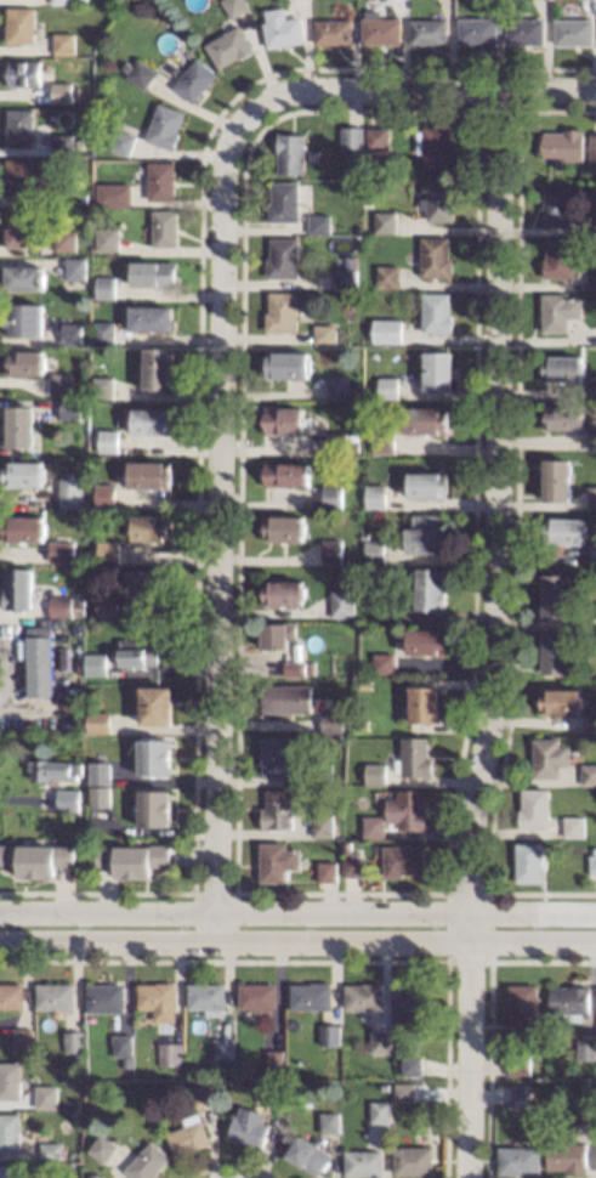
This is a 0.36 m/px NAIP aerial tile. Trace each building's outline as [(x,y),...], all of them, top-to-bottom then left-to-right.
[(231,17),(221,0),(244,0),(249,7),(231,17)] [(34,43),(5,43),(5,6),(34,6),(34,43)] [(286,17),(300,15),(305,43),(266,49),(262,22),(266,21),(265,10),(284,6),(286,17)] [(380,17),(399,18),(399,44),(398,44),(361,44),(361,17),(363,17),(363,7),(380,7),(380,17)] [(496,43),(458,43),(459,17),(496,17),(496,43)] [(544,43),(506,43),(506,17),(545,18),(544,43)] [(348,44),(313,44),(314,18),(350,18),(348,44)] [(447,44),(410,44),(410,18),(447,19),(447,44)] [(592,44),(555,44),(555,18),(592,19),(592,44)] [(254,51),(238,60),(237,57),(217,69),(203,44),(238,24),(254,51)] [(73,52),(52,52),(52,32),(73,32),(73,52)] [(217,74),(192,103),(172,85),(197,56),(217,74)] [(157,72),(143,90),(125,75),(137,58),(157,72)] [(40,85),(7,85),(7,61),(40,61),(40,85)] [(70,103),(50,103),(50,81),(70,81),(70,103)] [(183,112),(177,131),(180,131),(172,149),(144,140),(158,102),(183,112)] [(32,147),(6,147),(6,108),(32,109),(32,147)] [(361,149),(340,149),(340,126),(359,126),(362,126),(361,149)] [(388,148),(364,148),(365,126),(388,126),(388,148)] [(452,146),(449,146),(449,165),(421,165),(421,153),(414,153),(415,130),(421,130),(421,126),(452,126),(452,146)] [(135,135),(127,157),(108,149),(115,128),(135,135)] [(583,159),(544,159),(544,130),(563,130),(563,129),(583,129),(583,159)] [(73,154),(49,154),(50,132),(73,132),(73,154)] [(303,172),(276,172),(277,134),(303,134),(303,172)] [(29,196),(4,196),(5,158),(29,158),(29,196)] [(174,199),(147,199),(147,160),(174,160),(174,199)] [(297,221),(267,221),(267,202),(271,202),(271,181),(297,181),(297,221)] [(452,221),(426,221),(426,213),(420,213),(420,197),(427,197),(427,181),(453,181),(452,221)] [(130,206),(95,206),(95,182),(130,182),(130,206)] [(569,221),(544,222),(544,183),(569,183),(569,221)] [(87,203),(76,203),(76,193),(87,193),(87,203)] [(35,247),(5,245),(5,227),(7,227),(8,206),(35,206),(35,247)] [(177,245),(151,245),(151,209),(177,209),(177,245)] [(396,232),(374,232),(374,210),(396,210),(396,232)] [(329,233),(307,233),(307,213),(329,213),(329,233)] [(118,249),(96,249),(96,228),(118,228),(118,249)] [(74,250),(52,250),(53,230),(75,230),(74,250)] [(449,257),(453,257),(453,276),(420,276),(420,234),(449,236),(449,257)] [(296,277),(265,277),(265,257),(268,257),(269,237),(296,237),(296,277)] [(574,277),(544,277),(544,257),(546,257),(546,237),(574,237),(574,277)] [(356,289),(335,289),(335,268),(344,268),(344,255),(356,255),(356,289)] [(86,279),(63,279),(64,256),(86,256),(86,279)] [(177,285),(132,285),(132,261),(177,261),(177,285)] [(398,288),(376,288),(376,264),(398,265),(398,288)] [(44,289),(5,289),(5,265),(44,265),(44,289)] [(595,290),(595,269),(587,269),(588,290),(595,290)] [(113,298),(95,298),(95,274),(113,276),(113,298)] [(449,312),(452,312),(452,333),(421,333),(421,290),(450,291),(449,312)] [(296,330),(265,330),(265,311),(268,311),(268,291),(294,291),(296,291),(296,330)] [(566,298),(581,298),(581,317),(568,317),(568,330),(543,330),(543,294),(566,294),(566,298)] [(41,335),(7,335),(7,325),(4,325),(4,313),(8,313),(8,304),(42,304),(41,335)] [(172,330),(130,330),(130,305),(132,305),(174,305),(172,330)] [(115,344),(92,344),(92,321),(115,321),(115,344)] [(81,344),(61,344),(61,322),(81,322),(81,344)] [(399,345),(376,344),(378,322),(399,323),(399,345)] [(335,342),(313,342),(313,323),(335,324),(335,342)] [(174,390),(143,389),(143,346),(174,346),(174,390)] [(308,378),(266,378),(266,350),(308,351),(308,378)] [(44,375),(6,374),(7,351),(44,352),(44,375)] [(452,390),(424,390),(425,351),(453,351),(452,390)] [(583,380),(545,380),(545,356),(583,356),(583,380)] [(70,393),(50,393),(50,372),(70,373),(70,393)] [(114,400),(92,398),(92,375),(114,375),(114,400)] [(397,398),(378,398),(378,375),(398,375),(397,398)] [(347,400),(327,400),(327,376),(348,376),(347,400)] [(80,419),(58,419),(58,401),(80,401),(80,419)] [(33,448),(5,447),(5,404),(34,406),(33,448)] [(581,429),(544,430),(544,404),(581,404),(581,429)] [(172,434),(131,434),(132,406),(172,406),(172,434)] [(303,434),(265,434),(265,406),(303,406),(303,434)] [(445,436),(404,435),(404,406),(447,406),(445,436)] [(395,453),(371,453),(371,427),(396,427),(395,453)] [(595,450),(595,428),(589,427),(588,450),(595,450)] [(118,452),(97,452),(97,429),(119,429),(118,452)] [(345,453),(325,453),(325,431),(346,431),(345,453)] [(571,500),(545,500),(545,459),(571,459),(571,500)] [(42,486),(2,486),(4,460),(41,460),(42,460),(42,486)] [(165,464),(171,464),(171,486),(165,486),(165,488),(129,488),(129,461),(165,461),(165,464)] [(310,485),(263,485),(263,463),(310,463),(310,485)] [(449,498),(408,498),(408,470),(449,471),(449,498)] [(85,508),(64,508),(64,483),(85,483),(85,508)] [(115,506),(95,506),(95,483),(115,483),(115,506)] [(341,506),(323,506),(323,485),(341,485),(341,506)] [(385,508),(365,509),(365,485),(385,485),(385,508)] [(588,486),(595,486),(595,506),(588,506),(588,486)] [(439,526),(449,526),(448,554),(403,553),(404,527),(410,527),(410,514),(439,514),(439,526)] [(305,539),(262,539),(263,519),(273,519),(273,515),(306,515),(305,539)] [(44,542),(4,542),(4,516),(44,516),(44,542)] [(172,542),(134,540),(134,516),(172,516),(172,542)] [(585,519),(583,543),(546,540),(547,516),(585,519)] [(120,539),(119,561),(97,561),(98,539),(120,539)] [(342,562),(322,561),(323,539),(342,539),(342,562)] [(384,562),(364,562),(365,539),(384,539),(384,562)] [(73,561),(49,561),(49,540),(74,540),(73,561)] [(445,611),(418,610),(419,565),(445,566),(445,611)] [(33,608),(4,608),(4,566),(33,566),(33,608)] [(172,596),(127,595),(127,570),(172,571),(172,596)] [(569,615),(545,615),(545,574),(569,574),(569,615)] [(303,605),(271,605),(271,602),(262,602),(263,584),(271,584),(271,580),(303,580),(303,605)] [(354,617),(330,617),(330,588),(354,589),(354,617)] [(118,616),(95,616),(95,590),(118,591),(118,616)] [(72,617),(49,617),(49,595),(72,595),(72,617)] [(85,616),(73,616),(74,595),(85,595),(85,616)] [(295,651),(269,651),(269,647),(261,647),(261,622),(295,622),(295,651)] [(51,696),(27,696),(27,624),(51,624),(51,696)] [(445,656),(408,656),(408,628),(447,628),(445,656)] [(571,673),(545,673),(545,633),(571,632),(571,673)] [(129,645),(158,645),(158,666),(118,666),(119,636),(129,636),(129,645)] [(67,668),(56,668),(56,646),(67,646),(67,668)] [(106,675),(83,675),(84,652),(106,652),(106,675)] [(393,672),(373,672),(373,652),(393,652),(393,672)] [(305,676),(284,676),(284,661),(305,661),(305,676)] [(373,689),(359,689),(359,679),(373,679),(373,689)] [(311,712),(262,712),(263,684),(311,685),(311,712)] [(439,725),(410,725),(410,684),(439,685),(439,725)] [(171,724),(140,724),(140,686),(172,686),(171,724)] [(580,713),(543,713),(543,689),(580,689),(580,713)] [(110,732),(85,731),(85,709),(110,710),(110,732)] [(344,734),(320,734),(320,710),(345,710),(344,734)] [(588,710),(595,710),(595,732),(588,732),(588,710)] [(428,757),(433,757),(433,777),(402,776),(402,771),(395,771),(395,758),(402,758),(402,736),(428,737),(428,757)] [(288,777),(260,777),(260,737),(288,737),(288,777)] [(560,746),(571,746),(569,765),(560,765),(560,776),(534,776),(534,737),(560,737),(560,746)] [(170,774),(140,774),(140,738),(171,738),(170,774)] [(80,782),(29,781),(29,771),(28,771),(28,759),(81,760),(80,782)] [(110,783),(89,783),(89,759),(110,759),(110,783)] [(386,785),(365,785),(365,763),(386,763),(386,785)] [(583,763),(595,763),(595,783),(583,783),(583,763)] [(109,808),(89,808),(89,787),(109,787),(109,808)] [(425,831),(399,831),(399,822),(387,822),(387,797),(398,798),(398,787),(425,787),(425,831)] [(78,789),(78,811),(56,811),(57,788),(78,789)] [(293,827),(262,827),(262,806),(266,806),(266,788),(293,788),(293,827)] [(550,827),(521,827),(521,809),(523,809),(523,788),(550,788),(550,827)] [(171,828),(138,827),(138,791),(171,791),(171,828)] [(333,836),(312,836),(312,812),(333,814),(333,836)] [(385,837),(363,837),(363,815),(386,815),(385,837)] [(584,836),(564,836),(564,816),(584,816),(584,836)] [(352,851),(344,851),(344,840),(352,840),(352,851)] [(541,880),(517,880),(517,842),(541,842),(541,880)] [(170,866),(151,865),(151,877),(115,877),(115,866),(95,866),(96,844),(118,844),(118,846),(149,846),(149,843),(170,843),(170,866)] [(286,845),(300,846),(300,868),(286,867),(286,882),(260,882),(260,843),(286,843),(286,845)] [(18,866),(0,865),(0,844),(74,844),(74,866),(55,866),(55,877),(18,877),(18,866)] [(425,873),(403,873),(402,878),(384,878),(385,845),(425,846),(425,873)] [(364,877),(342,877),(344,855),(365,855),(364,877)] [(336,880),(317,880),(317,861),(337,861),(336,880)] [(23,1008),(0,1008),(0,982),(23,982),(23,1008)] [(73,1008),(67,1008),(67,1010),(55,1010),(55,1008),(35,1008),(35,982),(73,982),(73,1008)] [(175,1021),(152,1021),(152,1009),(137,1009),(137,984),(155,984),(155,982),(175,982),(175,1021)] [(226,1009),(187,1009),(187,982),(226,982),(226,1009)] [(331,1008),(290,1008),(290,984),(331,982),(331,1008)] [(124,1012),(85,1012),(85,984),(123,984),(124,984),(124,1012)] [(276,1008),(238,1008),(238,984),(273,984),(276,984),(276,1008)] [(382,1009),(345,1009),(345,984),(382,984),(382,1009)] [(424,1021),(397,1021),(397,984),(424,985),(424,1021)] [(535,1024),(506,1024),(506,1006),(509,1006),(509,984),(535,985),(535,1024)] [(588,1013),(580,1013),(580,1021),(562,1021),(562,1012),(547,1012),(547,985),(588,985),(588,1013)] [(339,1046),(319,1044),(319,1024),(339,1024),(339,1046)] [(32,1029),(32,1049),(12,1049),(12,1029),(32,1029)] [(84,1050),(64,1052),(63,1031),(83,1030),(84,1050)] [(388,1052),(369,1052),(369,1030),(388,1030),(388,1052)] [(132,1055),(112,1055),(112,1033),(132,1033),(132,1055)] [(233,1059),(211,1059),(211,1036),(231,1036),(233,1036),(233,1059)] [(594,1059),(575,1059),(575,1038),(594,1038),(594,1059)] [(181,1065),(158,1065),(158,1043),(181,1043),(181,1065)] [(283,1069),(266,1069),(266,1049),(283,1049),(283,1069)] [(529,1054),(528,1075),(507,1074),(507,1054),(529,1054)] [(421,1074),(401,1074),(401,1055),(421,1055),(421,1074)] [(21,1100),(0,1100),(0,1062),(21,1063),(21,1100)] [(414,1100),(395,1100),(395,1082),(414,1082),(414,1100)] [(57,1109),(35,1109),(35,1083),(57,1083),(57,1109)] [(290,1088),(284,1108),(265,1103),(269,1083),(290,1088)] [(529,1105),(509,1106),(509,1084),(529,1084),(529,1105)] [(217,1104),(195,1106),(193,1087),(215,1086),(217,1104)] [(390,1121),(370,1121),(370,1100),(390,1100),(390,1121)] [(265,1112),(261,1123),(268,1125),(262,1149),(227,1139),(234,1115),(237,1115),(239,1105),(265,1112)] [(21,1150),(0,1150),(0,1112),(21,1112),(21,1150)] [(210,1144),(175,1156),(166,1133),(185,1126),(181,1118),(198,1112),(210,1144)] [(339,1132),(319,1132),(319,1112),(339,1112),(339,1132)] [(119,1146),(104,1165),(87,1151),(102,1133),(119,1146)] [(330,1155),(316,1177),(285,1156),(300,1134),(330,1155)] [(158,1173),(153,1177),(133,1177),(125,1171),(152,1140),(170,1157),(157,1172),(158,1173)] [(62,1159),(41,1159),(41,1142),(62,1142),(62,1159)] [(586,1173),(566,1173),(566,1168),(547,1168),(547,1143),(588,1143),(586,1173)] [(432,1176),(393,1174),(393,1146),(432,1146),(432,1176)] [(539,1172),(524,1172),(524,1173),(499,1173),(499,1146),(539,1146),(539,1172)] [(381,1176),(345,1176),(345,1150),(381,1150),(381,1176)] [(21,1163),(21,1177),(0,1177),(0,1162),(21,1163)]
